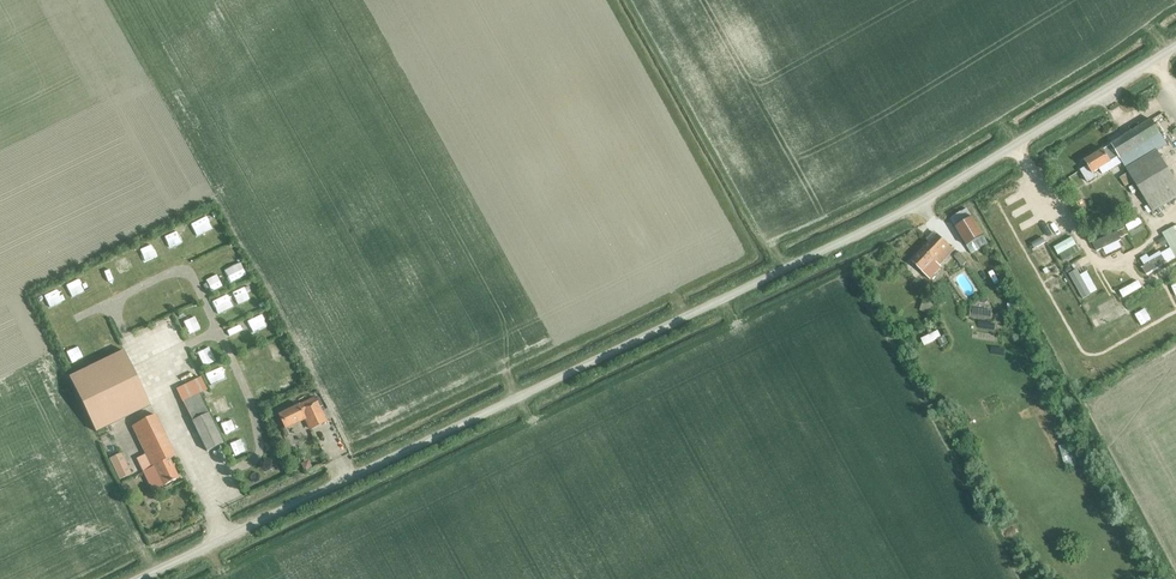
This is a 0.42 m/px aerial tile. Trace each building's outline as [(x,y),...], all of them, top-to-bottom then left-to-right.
[(1175,198),(1175,181),(1158,151),(1166,146),(1150,121),(1110,145),(1111,147),(1103,151),(1102,150),(1083,161),(1086,166),(1079,171),(1087,183),(1097,177),(1095,173),(1110,164),(1109,163),(1117,158),(1151,214),(1175,198)] [(199,227),(215,220),(210,208),(194,215),(199,227)] [(967,209),(950,219),(955,228),(972,217),(967,209)] [(1140,238),(1148,233),(1137,215),(1129,220),(1140,238)] [(972,217),(955,228),(972,254),(989,244),(972,217)] [(165,228),(171,241),(185,234),(179,222),(165,228)] [(1175,259),(1175,226),(1162,234),(1175,259)] [(164,252),(172,249),(165,230),(157,233),(164,252)] [(937,264),(939,265),(953,251),(936,236),(911,263),(926,277),(937,264)] [(129,257),(138,253),(134,244),(125,248),(129,257)] [(1154,265),(1165,258),(1159,250),(1149,256),(1154,265)] [(954,257),(961,266),(966,262),(959,253),(954,257)] [(228,262),(232,272),(245,267),(241,257),(228,262)] [(1090,261),(1085,264),(1082,258),(1072,264),(1086,290),(1101,282),(1090,261)] [(50,288),(56,301),(68,295),(62,283),(50,288)] [(1103,317),(1130,304),(1125,294),(1098,307),(1103,317)] [(190,323),(196,321),(193,311),(187,313),(190,323)] [(147,327),(154,338),(160,335),(153,324),(147,327)] [(920,339),(923,346),(941,338),(937,331),(920,339)] [(124,351),(69,377),(96,432),(150,405),(124,351)] [(295,358),(281,364),(287,378),(301,372),(295,358)] [(201,377),(176,389),(182,402),(206,451),(223,444),(199,394),(207,390),(201,377)] [(221,410),(235,404),(232,397),(218,403),(221,410)] [(279,415),(278,415),(285,429),(305,420),(310,430),(325,422),(314,399),(299,406),(279,415)] [(231,423),(242,420),(240,414),(229,417),(231,423)] [(338,414),(331,416),(335,427),(342,424),(338,414)] [(164,485),(179,477),(170,459),(175,457),(155,415),(132,426),(152,468),(145,472),(148,479),(158,474),(164,485)] [(1058,446),(1065,470),(1077,466),(1070,443),(1058,446)] [(110,459),(120,480),(130,474),(120,453),(110,459)] [(231,479),(233,486),(243,482),(240,475),(231,479)]
